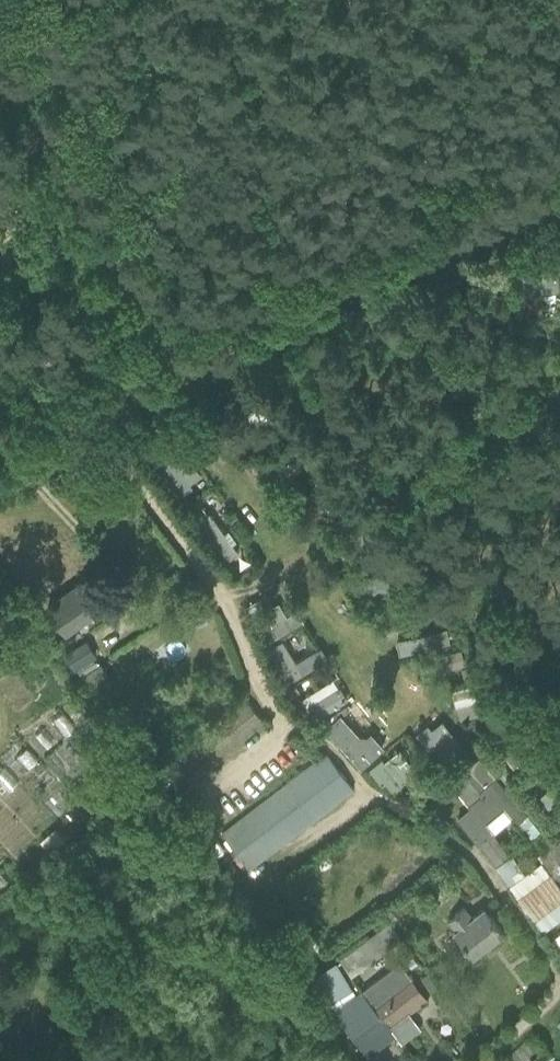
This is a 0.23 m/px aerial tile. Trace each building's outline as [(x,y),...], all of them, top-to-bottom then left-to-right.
[(163,449),(150,458),(178,496),(191,486),(163,449)] [(236,552),(208,513),(196,522),(224,561),(236,552)] [(364,573),(363,595),(403,596),(403,574),(364,573)] [(85,581),(45,609),(62,633),(102,605),(85,581)] [(244,607),(266,643),(303,621),(296,610),(286,616),(278,602),(264,611),(257,599),(244,607)] [(446,627),(395,640),(398,654),(449,642),(446,627)] [(96,655),(87,640),(64,655),(73,669),(96,655)] [(265,650),(286,683),(327,658),(320,646),(293,663),(289,656),(288,656),(279,642),(265,650)] [(460,648),(418,660),(422,675),(464,663),(460,648)] [(100,663),(81,676),(90,690),(109,677),(100,663)] [(474,665),(461,668),(464,681),(477,678),(474,665)] [(491,680),(452,689),(456,704),(495,695),(491,680)] [(304,708),(312,721),(347,700),(338,686),(309,705),(304,708)] [(242,699),(159,766),(177,789),(260,722),(242,699)] [(316,724),(327,734),(329,732),(360,767),(383,747),(370,732),(366,735),(358,735),(341,715),(350,708),(347,704),(316,724)] [(416,733),(438,763),(461,746),(451,732),(439,741),(427,726),(416,733)] [(517,773),(540,754),(517,726),(508,734),(513,740),(499,751),(517,773)] [(385,782),(393,792),(422,769),(415,759),(409,763),(399,750),(383,761),(381,758),(368,768),(381,785),(385,782)] [(324,755),(220,837),(247,870),(350,788),(324,755)] [(539,830),(478,756),(459,771),(479,795),(467,806),(469,809),(456,819),(476,843),(492,830),(485,821),(495,813),(503,822),(509,816),(528,839),(539,830)] [(559,806),(559,782),(552,771),(531,787),(551,813),(559,806)] [(495,868),(540,930),(559,915),(559,885),(559,884),(559,839),(538,855),(543,862),(526,874),(512,856),(495,868)] [(483,909),(471,918),(463,907),(447,920),(455,930),(452,932),(471,956),(501,932),(483,909)] [(339,959),(351,975),(401,938),(389,922),(339,959)] [(365,988),(392,1023),(424,998),(397,963),(365,988)] [(325,1002),(349,988),(335,964),(311,978),(325,1002)] [(438,988),(428,973),(421,977),(431,992),(438,988)] [(392,1023),(365,988),(333,1013),(360,1048),(392,1023)] [(551,1055),(533,1035),(503,1060),(544,1060),(551,1055)]
